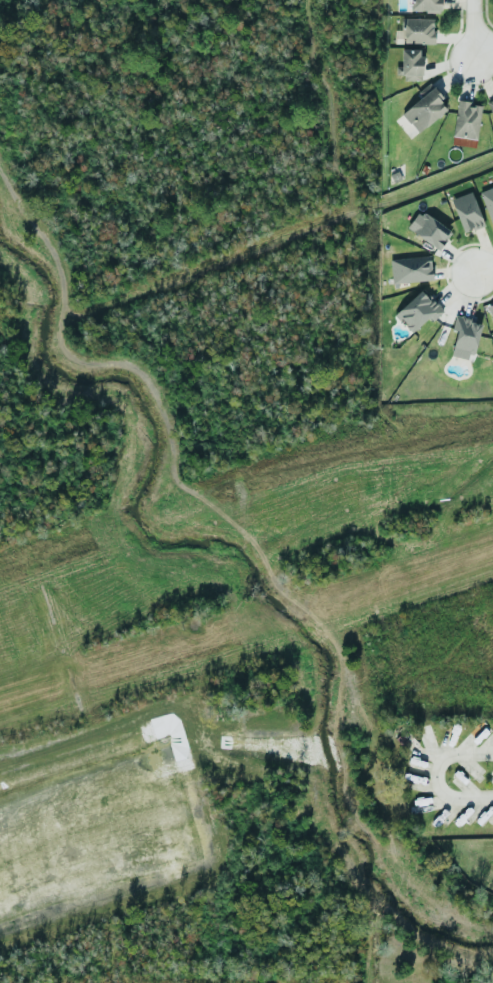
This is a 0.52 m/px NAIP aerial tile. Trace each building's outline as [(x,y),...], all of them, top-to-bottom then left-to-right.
[(410,12),(442,12),(442,0),(410,0),(410,12)] [(434,19),(402,18),(402,43),(433,44),(434,19)] [(401,49),(401,66),(395,66),(395,75),(403,75),(403,80),(422,80),(421,49),(401,49)] [(429,83),(418,91),(422,97),(402,113),(417,133),(448,108),(429,83)] [(453,137),(477,139),(481,104),(457,101),(453,137)] [(479,192),(492,227),(492,187),(479,192)] [(451,198),(462,233),(483,226),(472,192),(451,198)] [(411,232),(439,250),(451,231),(423,213),(411,232)] [(389,260),(392,284),(433,279),(429,255),(389,260)] [(411,333),(428,317),(432,321),(443,312),(421,289),(394,314),(411,333)] [(457,331),(450,355),(471,361),(481,323),(455,316),(451,329),(457,331)]
